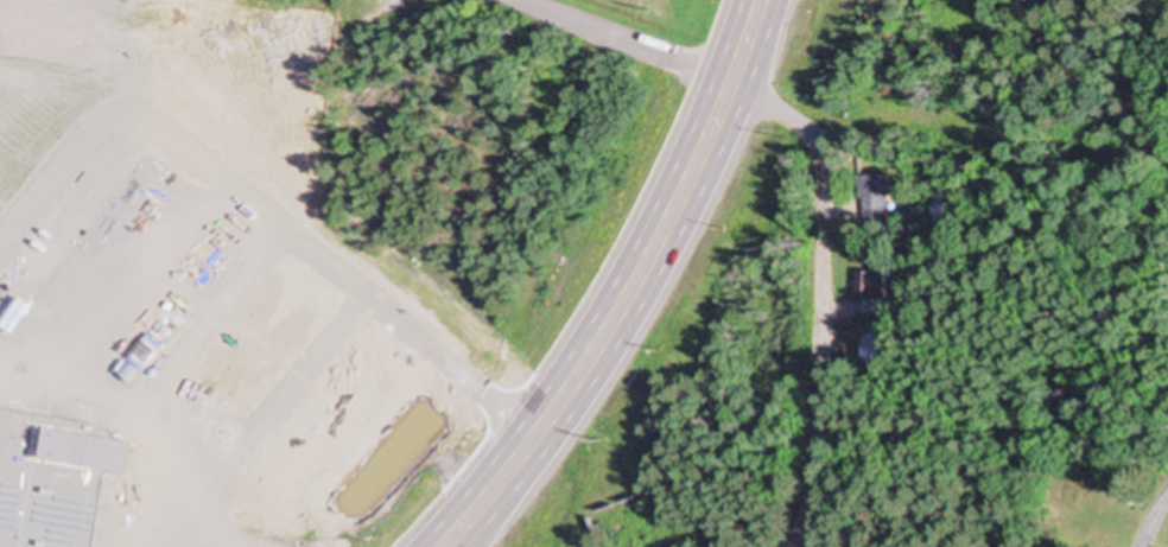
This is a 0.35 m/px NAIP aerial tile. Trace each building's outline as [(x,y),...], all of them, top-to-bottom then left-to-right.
[(282,35),(297,59),(331,38),(315,13),(282,35)] [(858,177),(858,221),(887,221),(887,177),(858,177)] [(852,300),(882,300),(882,274),(852,274),(852,300)] [(881,365),(883,338),(859,336),(856,363),(881,365)] [(101,466),(90,546),(0,546),(0,401),(113,416),(112,426),(135,431),(131,471),(101,466)] [(396,477),(402,482),(424,454),(403,437),(407,431),(387,416),(362,447),(372,455),(351,482),(376,502),(396,477)]
